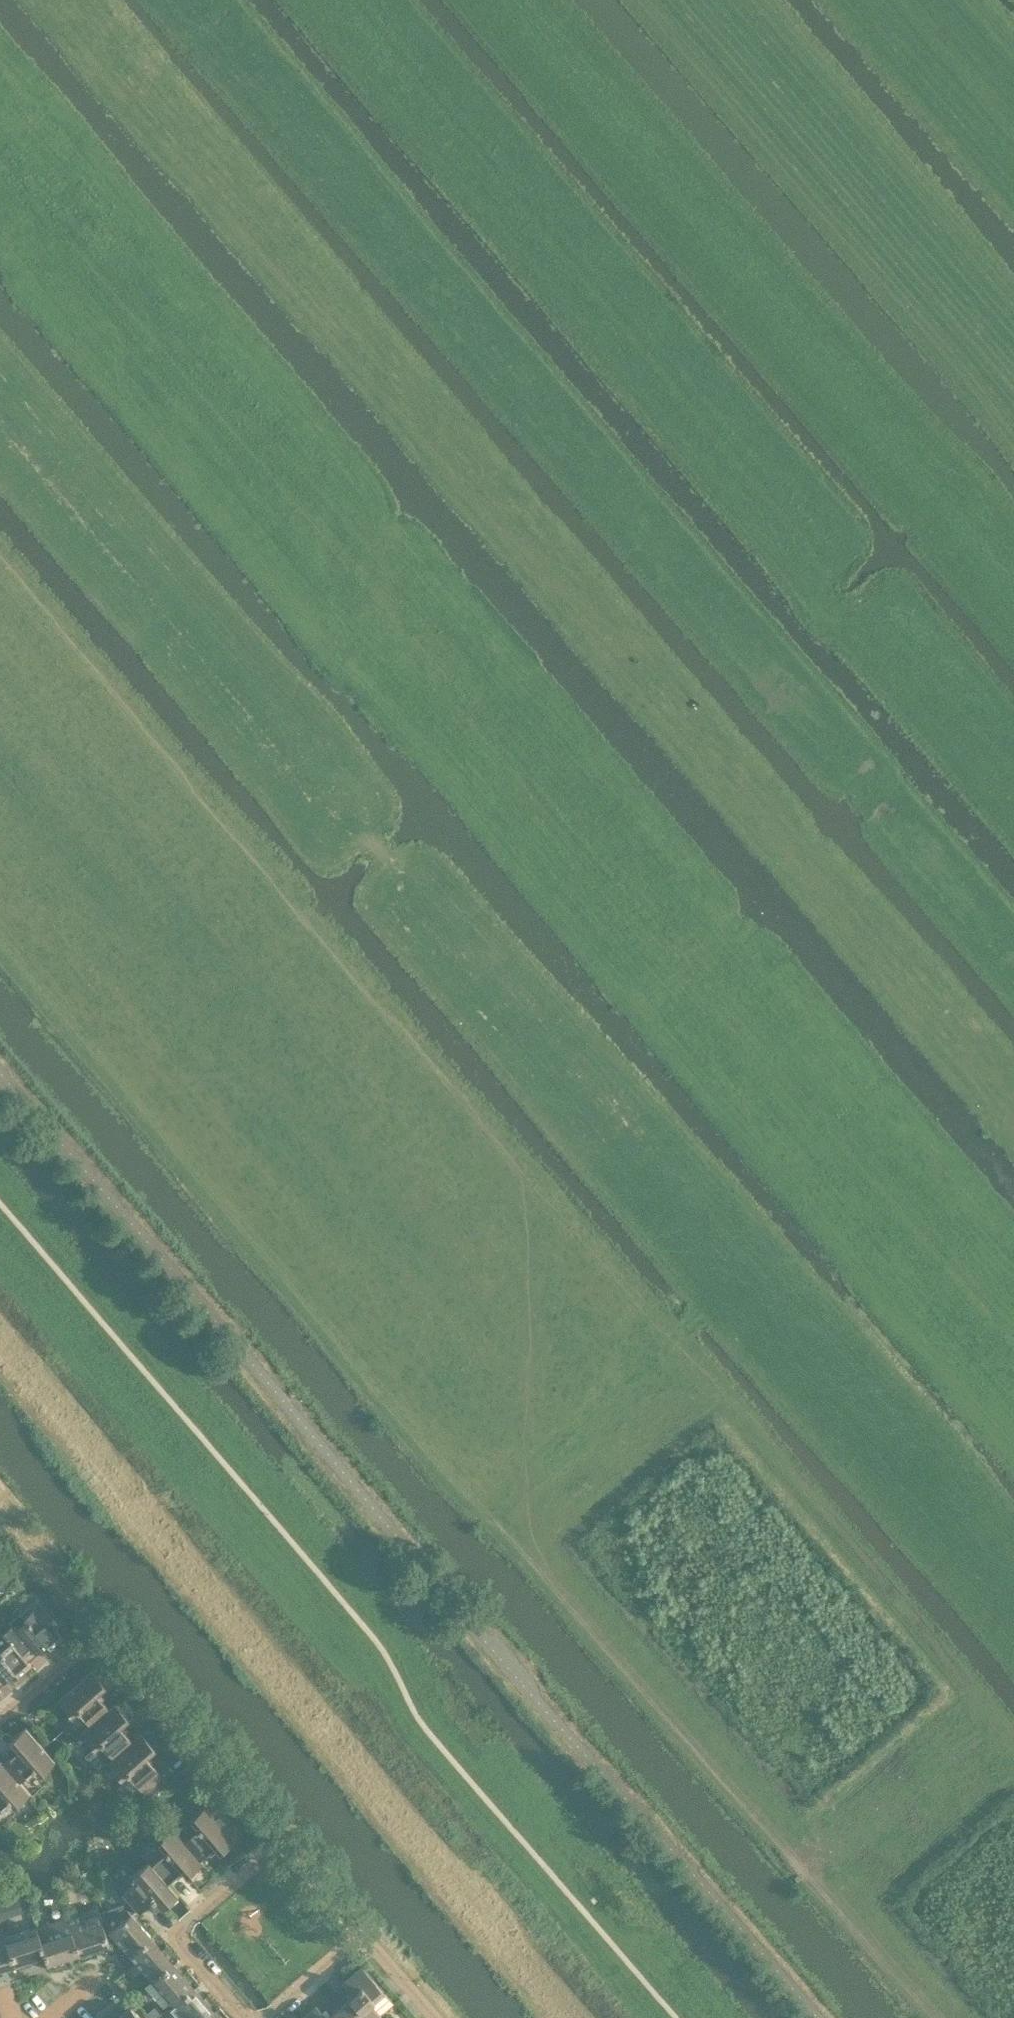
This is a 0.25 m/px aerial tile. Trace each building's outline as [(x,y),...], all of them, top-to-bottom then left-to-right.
[(44,1622),(50,1616),(39,1603),(24,1617),(19,1611),(8,1621),(10,1624),(2,1631),(2,1632),(26,1660),(26,1659),(40,1648),(46,1655),(59,1645),(57,1643),(63,1638),(55,1628),(52,1631),(44,1622)] [(2,1631),(0,1629),(0,1682),(8,1676),(15,1683),(27,1672),(26,1671),(32,1665),(26,1659),(26,1660),(2,1632),(2,1631)] [(93,1695),(105,1685),(91,1669),(57,1698),(71,1714),(77,1709),(89,1723),(90,1724),(108,1707),(99,1697),(96,1699),(93,1695)] [(128,1718),(115,1702),(114,1702),(108,1707),(90,1724),(89,1723),(80,1731),(93,1746),(84,1754),(98,1769),(107,1762),(132,1740),(131,1740),(123,1730),(120,1732),(116,1728),(128,1718)] [(38,1774),(54,1760),(25,1726),(9,1740),(20,1752),(15,1755),(13,1752),(3,1761),(2,1761),(19,1780),(33,1768),(38,1774)] [(62,1730),(47,1743),(55,1752),(70,1739),(62,1730)] [(154,1748),(141,1732),(140,1732),(131,1740),(132,1740),(107,1762),(120,1777),(126,1772),(147,1796),(166,1780),(150,1762),(147,1764),(142,1758),(154,1748)] [(3,1761),(0,1758),(0,1807),(8,1800),(13,1806),(30,1792),(19,1780),(2,1761),(3,1761)] [(219,1852),(241,1833),(212,1799),(175,1830),(199,1858),(200,1858),(210,1849),(207,1846),(211,1843),(219,1852)] [(109,1812),(110,1817),(112,1819),(116,1819),(119,1818),(120,1814),(118,1810),(113,1809),(109,1812)] [(175,1830),(173,1827),(157,1841),(165,1850),(150,1862),(148,1859),(147,1860),(177,1894),(177,1893),(167,1881),(177,1872),(174,1869),(178,1866),(186,1875),(202,1861),(200,1858),(199,1858),(175,1830)] [(155,1912),(162,1906),(133,1872),(125,1879),(130,1885),(122,1892),(138,1911),(148,1903),(155,1912)] [(0,1905),(0,1919),(11,1916),(7,1902),(0,1905)] [(94,1948),(109,1943),(97,1907),(80,1912),(66,1916),(69,1926),(77,1953),(79,1959),(96,1954),(94,1948)] [(130,1912),(122,1920),(115,1912),(105,1921),(109,1931),(130,1956),(152,1937),(130,1912)] [(69,1926),(66,1916),(35,1927),(44,1954),(43,1954),(48,1969),(65,1963),(63,1958),(77,1953),(69,1926)] [(5,1936),(3,1927),(0,1928),(0,1968),(14,1964),(5,1936)] [(14,1964),(43,1954),(44,1954),(35,1927),(5,1936),(14,1964)] [(166,1944),(161,1948),(156,1943),(125,1970),(131,1976),(140,1968),(151,1980),(172,1961),(173,1962),(177,1958),(166,1944)] [(182,1973),(173,1962),(172,1961),(151,1980),(171,2004),(172,2004),(193,1985),(194,1986),(198,1982),(187,1969),(182,1973)] [(383,1991),(361,1966),(341,1982),(352,1995),(339,2006),(350,2017),(376,2017),(380,2014),(375,2008),(388,1997),(383,1991)] [(194,1986),(193,1985),(172,2004),(171,2004),(164,2010),(171,2017),(181,2017),(183,2017),(184,2017),(204,2017),(219,2006),(208,1993),(203,1997),(194,1986)] [(326,2017),(316,2005),(300,2017),(350,2017),(339,2006),(326,2017)] [(130,2006),(117,2017),(140,2017),(130,2006)] [(219,2006),(204,2017),(229,2017),(219,2006)] [(146,2016),(148,2017),(155,2017),(160,2014),(155,2008),(146,2016)]
